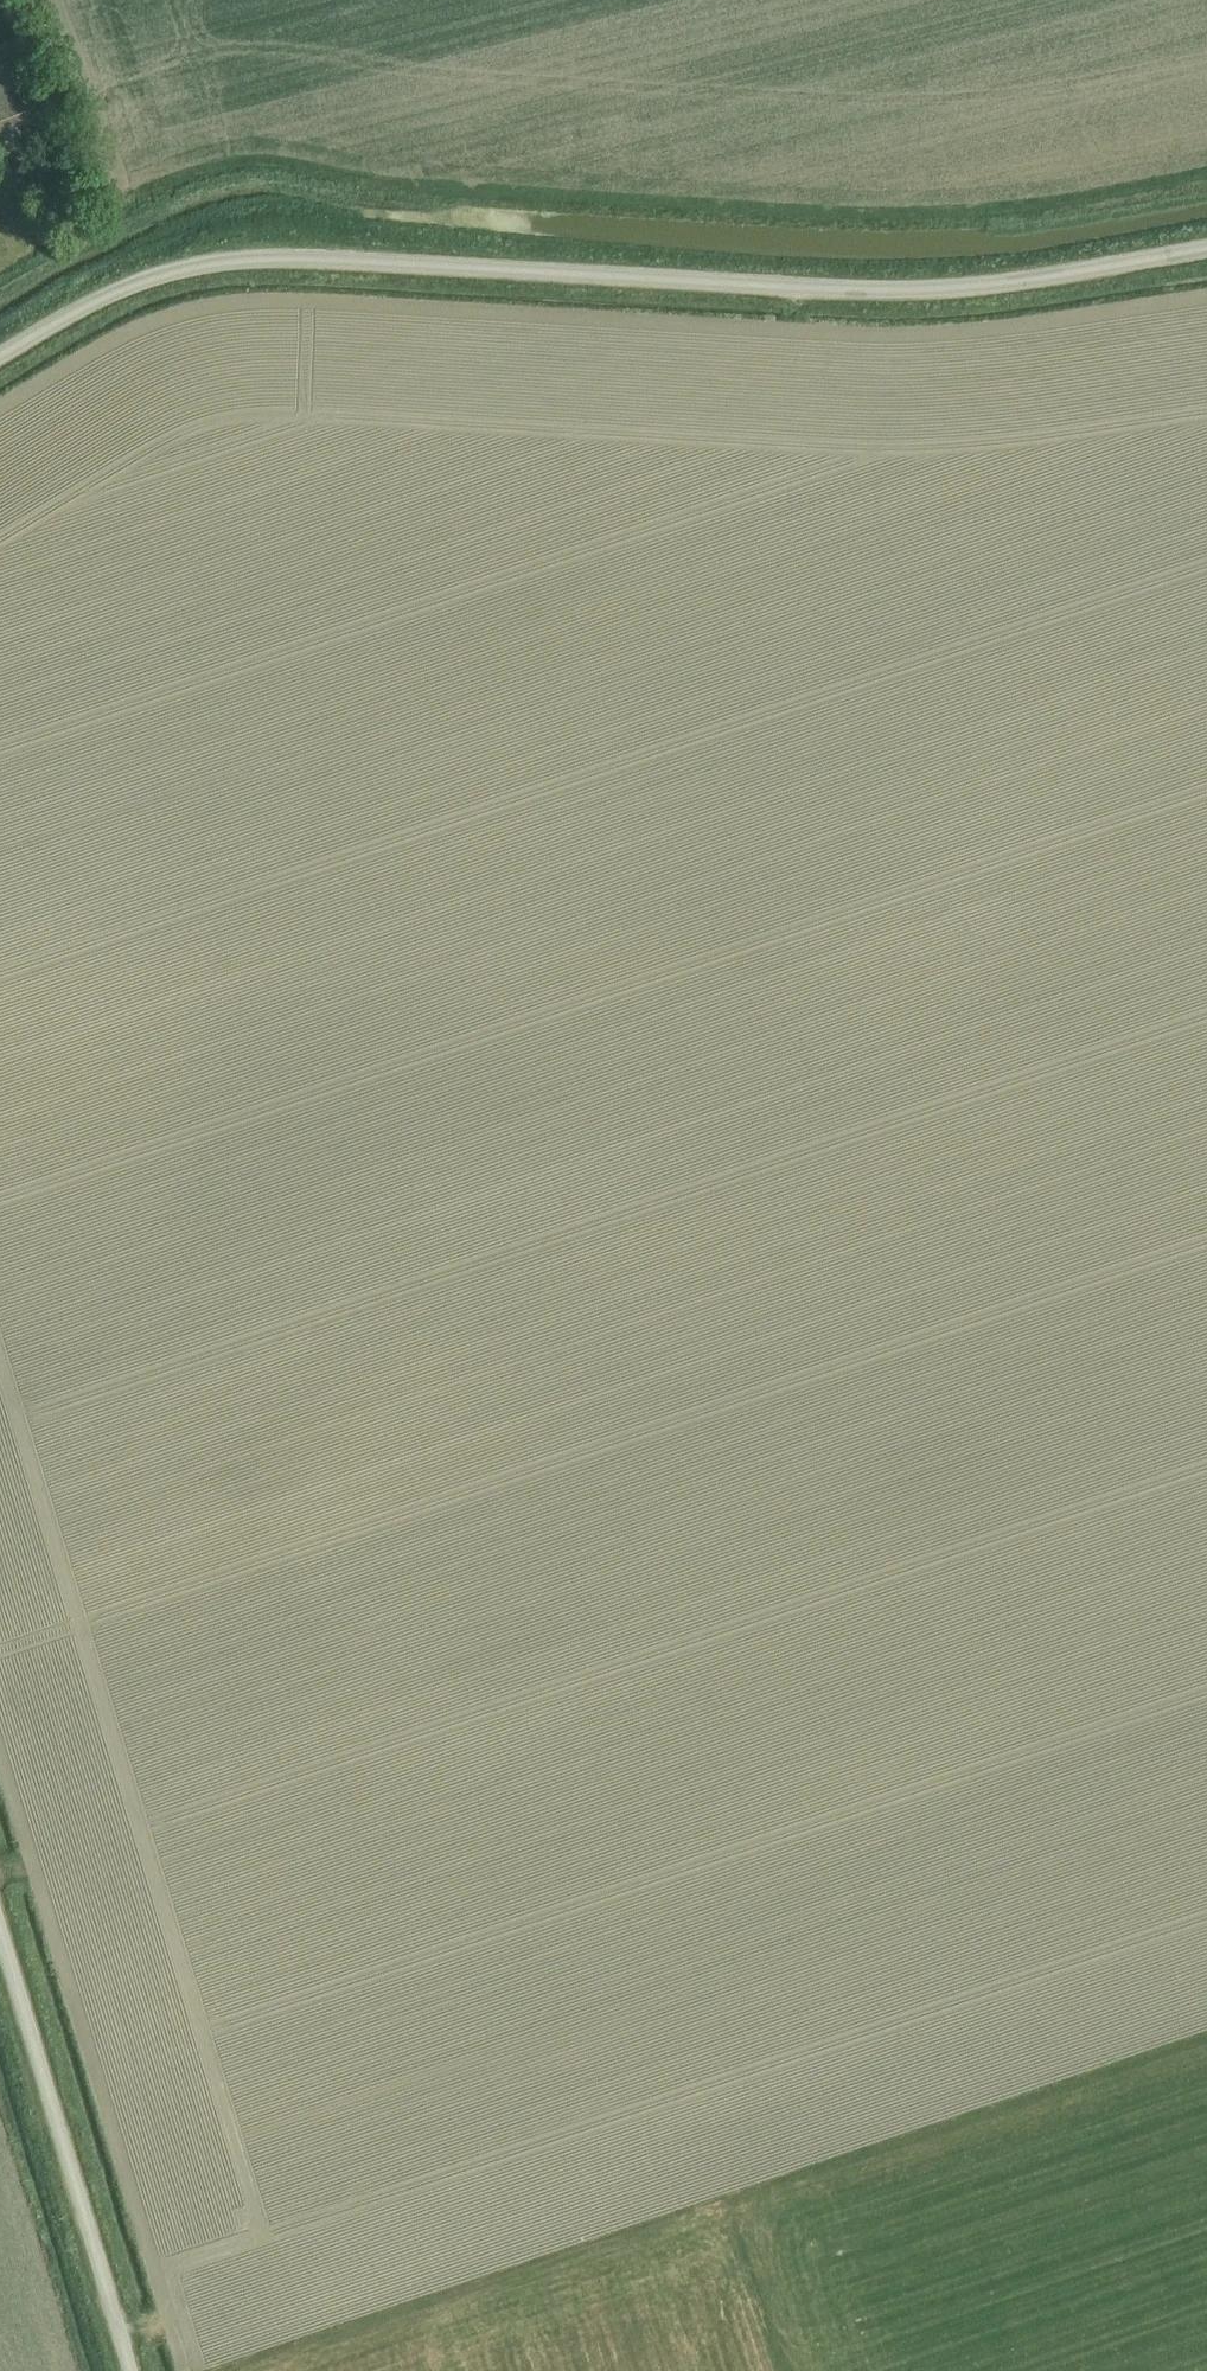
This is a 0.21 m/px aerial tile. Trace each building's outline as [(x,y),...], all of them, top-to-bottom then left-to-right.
[(59,132),(25,36),(0,45),(0,154),(59,132)]
